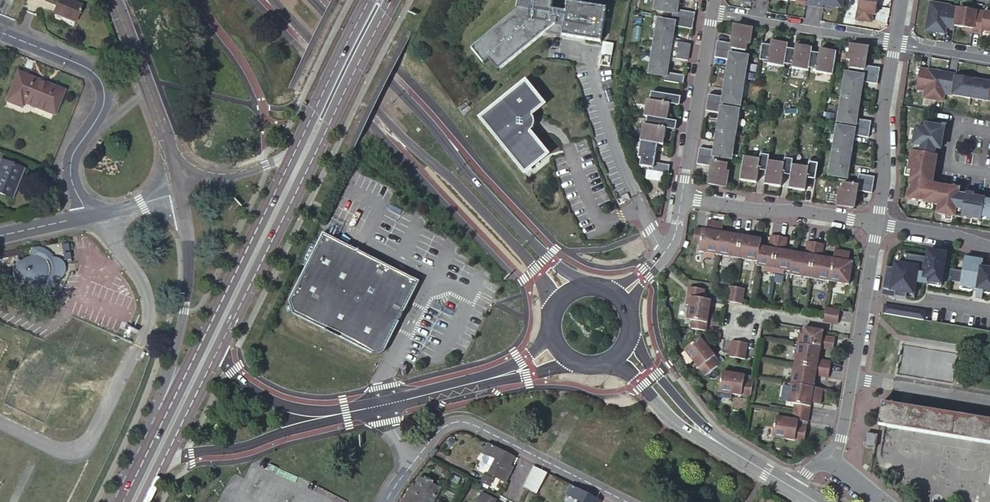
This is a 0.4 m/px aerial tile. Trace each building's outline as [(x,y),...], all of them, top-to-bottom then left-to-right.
[(75,21),(82,6),(66,0),(58,0),(53,13),(75,21)] [(471,41),(483,57),(488,53),(497,64),(544,27),(599,37),(606,3),(588,0),(566,0),(565,6),(551,4),(552,0),(517,0),(516,5),(471,41)] [(655,10),(673,13),(672,18),(694,22),(695,13),(677,10),(679,0),(657,0),(655,10)] [(788,2),(796,3),(806,5),(805,7),(814,9),(816,0),(788,0),(788,2)] [(814,9),(823,10),(824,8),(833,9),(842,11),(844,0),(816,0),(814,9)] [(855,24),(870,27),(871,19),(874,19),(877,0),(859,0),(855,24)] [(949,9),(929,6),(924,34),(944,38),(945,32),(954,34),(954,31),(958,12),(949,11),(949,9)] [(984,17),(958,12),(954,31),(972,34),(972,37),(981,38),(981,36),(984,17)] [(984,17),(981,36),(989,37),(989,18),(984,17)] [(694,22),(672,18),(671,23),(659,21),(654,47),(689,53),(690,45),(672,42),(674,27),(693,30),(694,23),(694,22)] [(717,41),(716,50),(732,52),(733,49),(746,51),(747,44),(750,45),(753,28),(736,25),(733,44),(717,41)] [(603,42),(602,51),(612,53),(613,44),(603,42)] [(788,44),(771,42),(771,46),(763,45),(760,61),(768,63),(767,65),(784,68),(785,65),(787,49),(788,44)] [(812,48),(796,45),(795,50),(787,49),(785,65),(792,67),(792,69),(809,72),(809,69),(812,53),(812,48)] [(868,47),(851,45),(849,61),(851,61),(850,68),(864,71),(863,74),(879,76),(880,68),(865,66),(868,47)] [(689,53),(654,47),(650,74),(663,76),(662,81),(684,84),(685,76),(666,73),(669,58),(687,61),(689,53)] [(732,52),(716,50),(715,58),(730,60),(727,79),(744,82),(746,65),(744,65),(745,57),(732,55),(732,52)] [(833,76),(837,52),(820,50),(819,54),(812,53),(809,69),(817,70),(816,73),(833,76)] [(947,74),(918,69),(915,90),(923,91),(922,98),(942,101),(943,94),(947,74)] [(23,101),(54,113),(63,91),(18,73),(8,100),(21,106),(23,101)] [(845,81),(843,98),(859,100),(862,82),(878,84),(879,76),(863,74),(863,77),(849,74),(848,82),(845,81)] [(955,75),(947,74),(943,94),(969,99),(972,80),(954,77),(955,75)] [(724,97),(709,95),(707,103),(723,106),(724,103),(737,105),(738,97),(741,98),(744,82),(727,79),(724,97)] [(972,80),(969,99),(989,102),(989,82),(989,83),(972,80)] [(528,81),(483,117),(525,172),(548,154),(532,133),(532,131),(533,130),(534,128),(535,127),(536,124),(536,123),(536,122),(536,120),(536,119),(535,116),(534,115),(534,112),(546,104),(528,81)] [(667,97),(651,94),(650,103),(646,102),(643,118),(647,119),(663,121),(667,122),(667,121),(670,106),(670,105),(666,105),(667,97)] [(681,99),(667,97),(666,105),(670,105),(670,106),(680,107),(681,99)] [(859,100),(843,98),(840,114),(843,115),(841,122),(855,125),(854,128),(870,130),(871,122),(856,120),(859,100)] [(723,106),(707,103),(706,111),(721,114),(718,132),(735,135),(738,119),(735,118),(736,111),(723,108),(723,106)] [(663,121),(647,119),(645,127),(642,126),(640,142),(641,142),(658,145),(663,145),(666,130),(662,129),(663,121)] [(663,121),(662,129),(666,130),(676,132),(677,122),(667,121),(667,122),(663,121)] [(905,204),(916,206),(917,202),(937,206),(935,215),(980,222),(981,219),(989,220),(989,199),(975,196),(973,209),(964,207),(966,195),(960,194),(960,189),(931,184),(934,164),(922,162),(923,153),(935,154),(936,148),(939,149),(942,129),(923,126),(922,131),(914,129),(907,170),(911,170),(909,180),(916,181),(915,185),(909,184),(905,204)] [(834,152),(851,154),(854,136),(869,138),(870,130),(854,128),(854,131),(841,128),(839,136),(837,135),(834,152)] [(700,148),(698,156),(715,159),(715,156),(728,158),(730,151),(732,151),(735,135),(718,132),(715,151),(700,148)] [(658,145),(641,142),(638,159),(641,160),(640,167),(649,168),(648,171),(663,173),(668,174),(669,174),(670,166),(655,163),(658,145)] [(851,154),(834,152),(831,168),(834,168),(833,175),(847,178),(851,154)] [(935,154),(923,153),(922,162),(934,164),(937,164),(938,155),(935,154)] [(744,160),(740,180),(757,183),(759,171),(760,168),(767,169),(768,164),(770,156),(761,154),(760,162),(744,160)] [(715,159),(698,156),(697,164),(712,167),(709,185),(726,188),(729,172),(726,171),(727,164),(714,162),(715,159)] [(784,166),(768,164),(767,169),(767,172),(765,184),(781,187),(783,175),(784,172),(792,173),(792,168),(794,159),(786,158),(784,166)] [(12,197),(23,170),(1,160),(0,162),(0,193),(12,197)] [(808,170),(792,168),(792,173),(791,176),(789,189),(806,191),(808,179),(808,176),(816,177),(818,164),(810,162),(808,170)] [(662,181),(663,173),(648,171),(647,178),(662,181)] [(859,174),(858,182),(874,185),(875,177),(859,174)] [(872,193),(874,185),(858,182),(857,185),(844,183),(843,191),(840,191),(837,206),(854,209),(857,191),(872,193)] [(966,195),(964,207),(973,209),(975,196),(976,194),(966,192),(966,195)] [(722,233),(724,224),(709,221),(707,230),(696,228),(693,244),(705,245),(703,253),(718,255),(722,233)] [(419,280),(323,230),(288,298),(292,312),(371,352),(384,348),(419,280)] [(722,233),(718,255),(738,259),(742,236),(735,235),(722,233)] [(742,236),(738,259),(758,262),(760,247),(762,240),(749,237),(742,236)] [(769,248),(760,247),(758,262),(757,266),(763,267),(763,271),(773,273),(779,237),(771,236),(769,248)] [(779,237),(773,273),(784,275),(785,271),(791,272),(794,253),(785,251),(787,238),(779,237)] [(806,255),(794,253),(791,272),(790,275),(810,278),(816,243),(808,242),(806,255)] [(810,278),(830,281),(833,259),(821,257),(824,244),(816,243),(810,278)] [(39,247),(32,248),(32,257),(29,257),(26,258),(25,259),(23,260),(21,262),(19,259),(17,261),(16,263),(15,265),(15,266),(14,270),(14,272),(15,276),(16,278),(17,281),(18,282),(18,283),(19,284),(21,285),(23,283),(24,283),(25,283),(26,284),(28,285),(29,285),(30,285),(32,285),(32,294),(32,295),(37,296),(44,294),(49,291),(52,288),(55,284),(57,279),(59,280),(62,276),(63,271),(65,272),(64,265),(62,266),(60,262),(57,259),(55,260),(52,255),(48,252),(44,249),(39,247)] [(830,281),(849,285),(853,263),(848,262),(850,253),(835,250),(833,259),(830,281)] [(912,292),(921,294),(924,274),(934,276),(933,281),(945,283),(949,255),(930,252),(929,259),(907,255),(906,259),(897,257),(897,262),(888,260),(884,282),(896,284),(895,289),(901,290),(900,294),(911,296),(912,292)] [(968,258),(966,272),(954,271),(953,277),(964,279),(964,283),(987,287),(986,292),(989,293),(989,262),(968,258)] [(24,283),(23,283),(21,285),(17,288),(32,294),(32,285),(30,285),(29,285),(28,285),(26,284),(25,283),(24,283)] [(705,291),(690,288),(687,306),(690,306),(688,320),(692,321),(691,329),(706,331),(711,302),(704,300),(705,291)] [(743,305),(744,289),(727,288),(727,304),(743,305)] [(923,319),(924,311),(885,305),(884,313),(923,319)] [(825,308),(824,318),(838,321),(840,310),(825,308)] [(432,331),(421,325),(418,331),(429,336),(432,331)] [(823,331),(804,328),(803,335),(799,334),(798,344),(821,348),(833,350),(835,342),(822,340),(823,331)] [(702,337),(685,350),(706,376),(718,367),(712,359),(715,356),(702,337)] [(760,346),(744,343),(741,358),(757,361),(758,358),(760,346)] [(819,360),(821,348),(799,344),(795,364),(830,370),(832,362),(819,360)] [(830,370),(795,364),(792,384),(814,387),(816,376),(829,378),(830,370)] [(723,371),(719,391),(751,397),(754,382),(744,380),(745,376),(723,371)] [(814,387),(792,384),(789,403),(795,404),(794,412),(810,414),(811,403),(821,404),(823,389),(814,387)] [(878,425),(989,444),(989,421),(891,404),(882,402),(878,425)] [(810,414),(794,412),(793,420),(776,417),(773,437),(805,442),(808,427),(798,425),(799,421),(808,422),(810,414)] [(877,438),(876,438),(866,436),(865,444),(875,446),(877,438)] [(513,454),(488,442),(484,451),(496,457),(492,465),(488,472),(505,481),(513,465),(508,463),(513,454)] [(484,451),(482,456),(484,461),(492,465),(496,457),(484,451)] [(547,471),(533,464),(529,471),(543,478),(547,471)] [(543,478),(529,471),(525,478),(539,485),(543,478)] [(419,476),(414,486),(409,483),(400,501),(425,501),(429,493),(435,495),(439,487),(419,476)] [(522,484),(525,486),(536,492),(539,485),(525,478),(522,484)] [(572,484),(567,493),(579,499),(578,501),(593,501),(597,496),(572,484)] [(494,501),(496,498),(481,491),(475,501),(494,501)] [(425,501),(432,501),(436,496),(435,495),(429,493),(425,501)]
